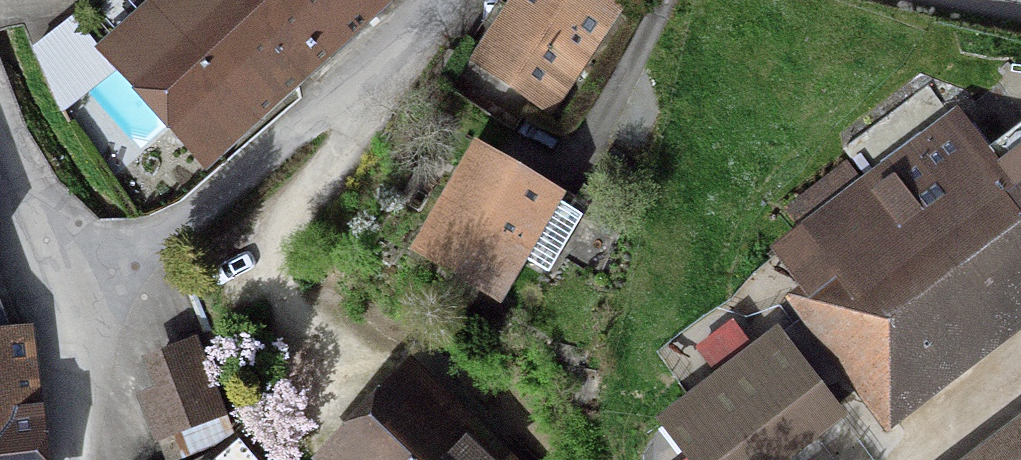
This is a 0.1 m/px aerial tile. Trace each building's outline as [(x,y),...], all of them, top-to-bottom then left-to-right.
[(117,57),(79,0),(78,0),(31,31),(69,89),(117,57)] [(214,153),(389,0),(153,0),(112,36),(214,153)] [(631,0),(511,0),(478,49),(561,104),(631,0)] [(893,434),(1020,333),(1020,72),(766,272),(893,434)] [(583,200),(487,137),(424,245),(496,287),(516,254),(594,298),(631,193),(602,172),(583,200)] [(0,302),(0,459),(64,459),(38,297),(0,302)] [(244,408),(210,315),(150,337),(161,369),(149,373),(172,434),(244,408)] [(439,332),(329,426),(359,459),(549,459),(439,332)] [(668,419),(699,459),(743,459),(822,400),(774,338),(668,419)] [(943,459),(1020,459),(1020,408),(943,459)]
